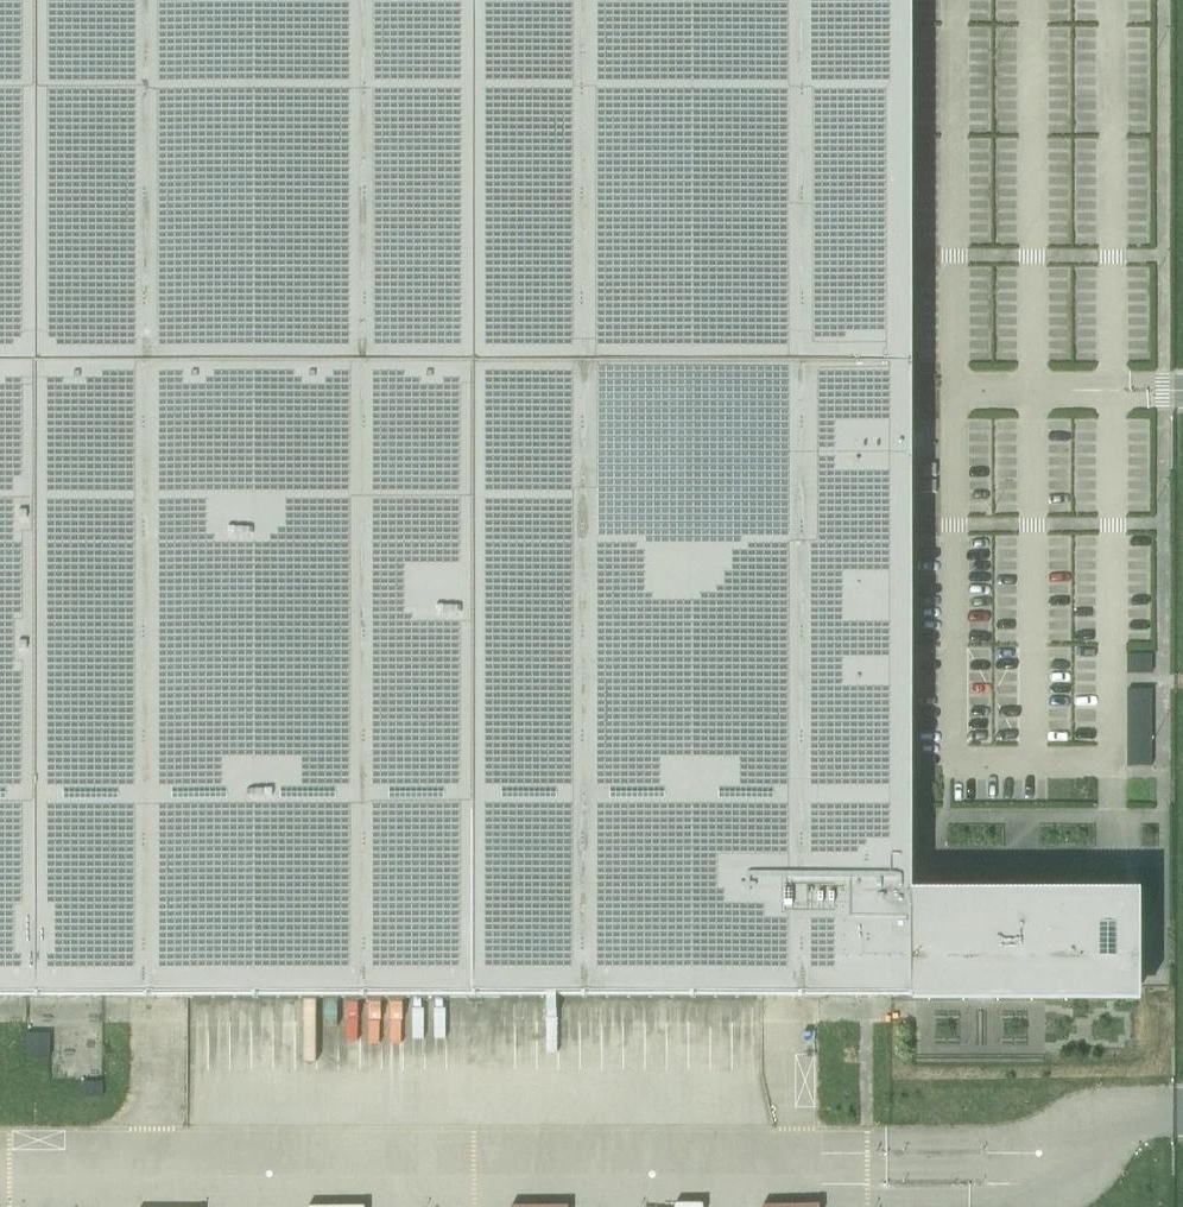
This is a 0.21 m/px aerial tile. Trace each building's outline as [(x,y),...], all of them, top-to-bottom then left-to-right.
[(130,994),(130,999),(819,998),(912,998),(1141,998),(1141,994),(1141,893),(912,893),(908,893),(908,764),(912,764),(912,370),(912,0),(0,0),(0,994),(130,994)] [(1152,744),(1153,690),(1129,690),(1128,743),(1152,744)]
